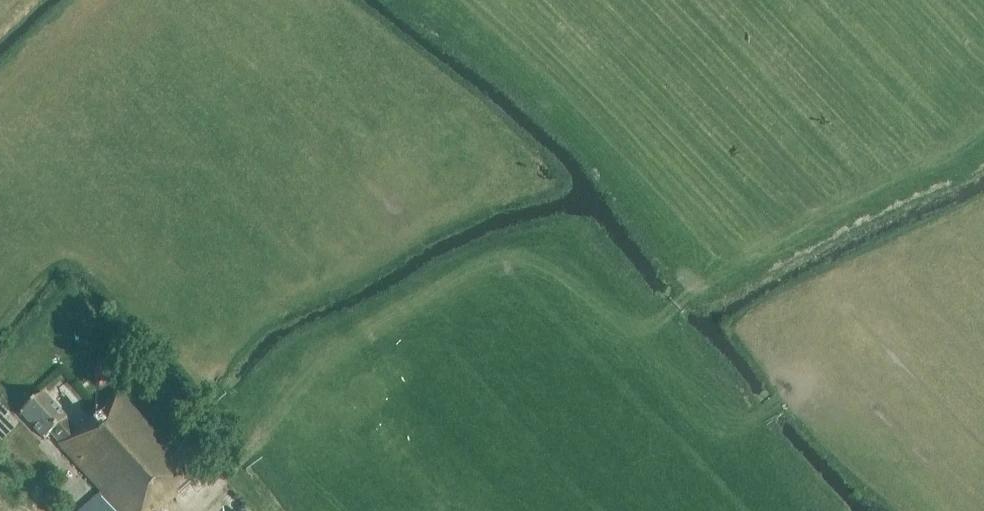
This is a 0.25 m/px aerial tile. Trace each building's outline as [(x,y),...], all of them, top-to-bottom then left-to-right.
[(58,445),(101,493),(81,510),(160,510),(196,479),(118,392),(76,430),(66,419),(67,419),(44,393),(21,414),(44,439),(51,434),(60,444),(58,445)]
